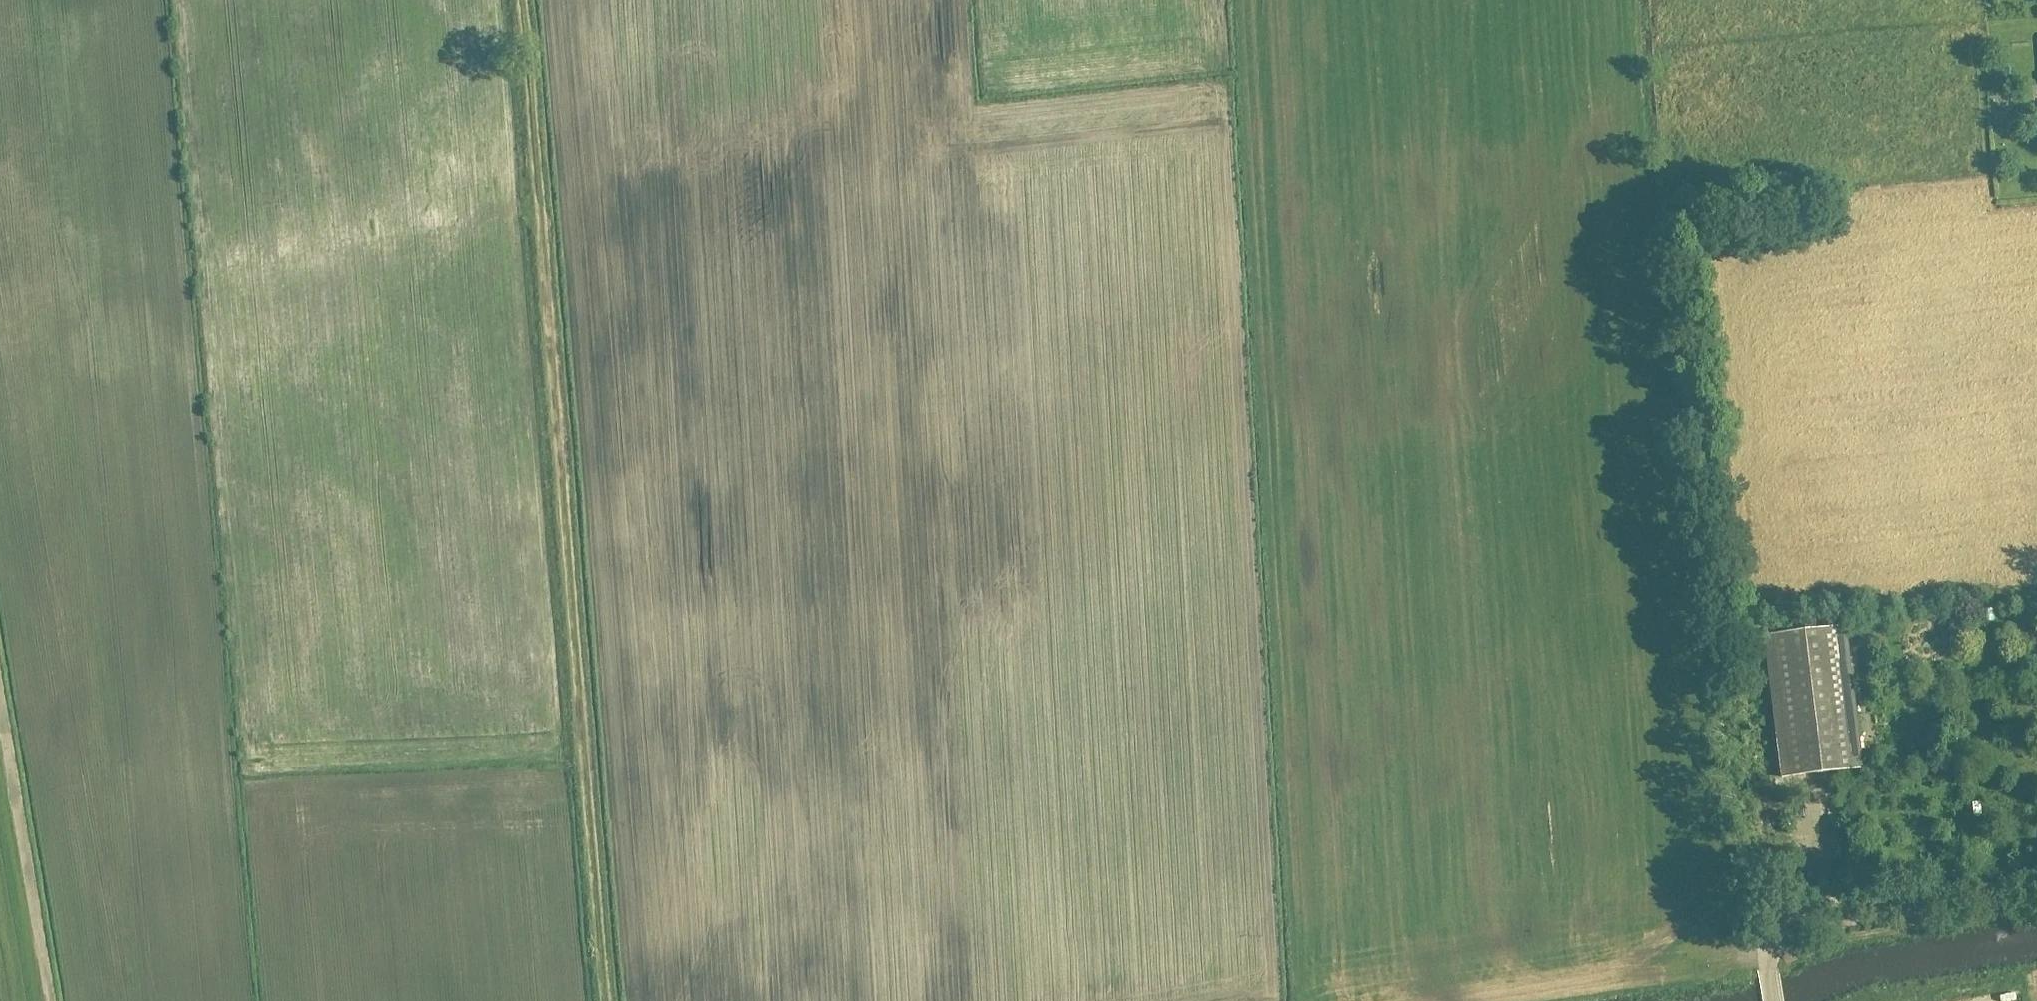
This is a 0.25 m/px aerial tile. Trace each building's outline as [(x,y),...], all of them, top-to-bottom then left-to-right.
[(1793,791),(1873,779),(1852,639),(1772,651),(1793,791)]
